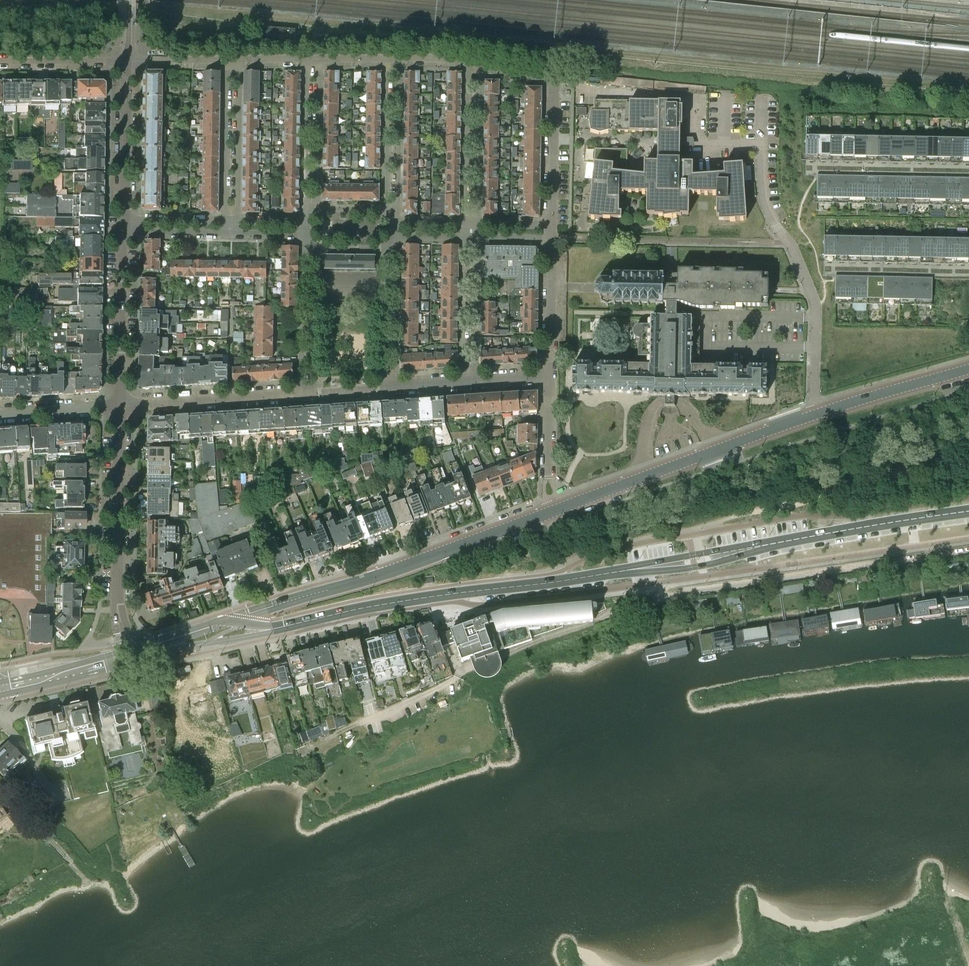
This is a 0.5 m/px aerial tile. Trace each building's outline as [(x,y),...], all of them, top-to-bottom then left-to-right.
[(298,28),(252,25),(251,36),(297,39),(298,28)] [(145,84),(164,85),(164,72),(147,72),(145,74),(145,84)] [(204,72),(204,83),(221,83),(221,79),(221,72),(204,72)] [(245,83),(260,83),(260,72),(245,72),(245,83)] [(286,83),(301,83),(301,72),(285,72),(284,72),(284,77),(286,77),(286,83)] [(325,72),(325,84),(340,84),(340,72),(325,72)] [(367,84),(381,84),(382,72),(367,72),(367,84)] [(406,72),(405,84),(420,84),(420,72),(406,72)] [(448,72),(447,83),(462,83),(462,72),(448,72)] [(486,95),(500,95),(500,81),(486,81),(486,95)] [(31,83),(31,104),(44,104),(44,82),(31,83)] [(44,82),(44,104),(58,104),(58,102),(58,82),(44,82)] [(58,82),(58,102),(70,102),(70,100),(70,92),(70,82),(59,82),(58,82)] [(70,100),(70,102),(70,107),(72,107),(76,107),(81,107),(84,107),(85,107),(85,105),(96,105),(104,105),(104,100),(105,84),(103,82),(70,82),(70,92),(70,100)] [(2,107),(2,114),(17,114),(17,107),(17,83),(6,83),(2,83),(2,107)] [(17,83),(17,107),(20,107),(31,107),(31,104),(31,83),(17,83)] [(221,94),(221,83),(204,83),(204,94),(221,94)] [(260,94),(260,83),(245,83),(245,94),(260,94)] [(301,94),(301,83),(286,83),(286,89),(284,89),(283,94),(301,94)] [(462,94),(462,83),(447,83),(447,94),(462,94)] [(164,95),(164,85),(145,84),(144,98),(166,97),(166,95),(164,95)] [(339,94),(340,84),(325,84),(325,94),(339,94)] [(381,94),(381,84),(367,84),(367,94),(381,94)] [(420,95),(420,84),(405,84),(405,95),(420,95)] [(522,99),(542,99),(542,88),(525,87),(525,94),(522,94),(522,99)] [(221,104),(221,94),(204,94),(204,99),(201,99),(201,104),(221,104)] [(260,105),(260,94),(245,94),(244,104),(260,105)] [(301,105),(301,94),(283,94),(283,99),(285,99),(285,105),(301,105)] [(339,104),(339,94),(325,94),(325,104),(339,104)] [(381,105),(381,94),(367,94),(367,105),(381,105)] [(461,105),(462,94),(447,94),(447,105),(461,105)] [(419,106),(420,95),(405,95),(405,105),(419,106)] [(500,106),(500,95),(486,95),(485,105),(500,106)] [(166,100),(166,97),(144,98),(144,110),(164,110),(164,100),(166,100)] [(542,110),(542,99),(522,99),(522,103),(525,103),(525,110),(542,110)] [(595,164),(593,180),(589,218),(603,220),(604,218),(622,219),(622,212),(619,212),(619,192),(647,192),(647,214),(654,214),(654,215),(659,215),(663,216),(663,218),(676,216),(681,216),(681,215),(689,215),(689,193),(715,193),(717,216),(719,216),(719,220),(730,221),(746,219),(743,164),(724,165),(724,174),(693,176),(693,163),(680,163),(680,146),(684,146),(685,139),(680,139),(680,126),(682,126),(682,107),(681,107),(681,102),(594,101),(594,111),(591,112),(589,121),(591,130),(600,132),(600,130),(658,131),(658,138),(657,138),(657,144),(658,145),(658,162),(645,162),(644,175),(627,174),(627,150),(596,149),(594,164),(595,164)] [(220,115),(221,104),(201,104),(201,109),(204,109),(204,115),(220,115)] [(260,111),(260,105),(244,104),(244,115),(262,115),(262,111),(260,111)] [(339,115),(339,104),(325,104),(325,115),(339,115)] [(84,107),(84,123),(104,123),(104,105),(96,105),(85,105),(85,107),(84,107)] [(301,115),(301,105),(285,105),(285,110),(283,110),(283,115),(301,115)] [(381,115),(381,105),(367,105),(366,115),(381,115)] [(419,116),(419,106),(405,105),(405,116),(419,116)] [(461,116),(461,105),(447,105),(447,116),(461,116)] [(500,116),(500,106),(485,105),(485,116),(500,116)] [(163,120),(164,110),(144,110),(144,123),(166,123),(166,120),(163,120)] [(541,121),(542,110),(525,110),(525,115),(522,115),(521,120),(541,121)] [(200,121),(200,126),(220,126),(220,115),(204,115),(204,121),(200,121)] [(262,120),(262,115),(244,115),(244,126),(260,126),(260,120),(262,120)] [(300,126),(301,115),(283,115),(283,120),(285,120),(285,126),(300,126)] [(339,126),(339,115),(325,115),(324,126),(339,126)] [(381,126),(381,115),(366,115),(366,126),(381,126)] [(419,127),(419,116),(405,116),(405,127),(419,127)] [(461,126),(461,116),(447,116),(447,126),(461,126)] [(499,127),(500,116),(485,116),(485,127),(499,127)] [(541,131),(541,121),(521,120),(521,125),(525,125),(525,131),(541,131)] [(84,123),(84,135),(104,135),(104,123),(84,123)] [(165,126),(166,123),(144,123),(144,136),(163,136),(163,126),(165,126)] [(220,136),(220,126),(200,126),(200,130),(203,130),(203,136),(220,136)] [(259,132),(260,126),(244,126),(244,136),(261,136),(262,132),(259,132)] [(283,136),(300,136),(300,126),(285,126),(285,132),(283,132),(283,136)] [(339,136),(339,126),(324,126),(324,136),(339,136)] [(381,137),(381,126),(366,126),(366,137),(381,137)] [(461,137),(461,126),(447,126),(446,137),(461,137)] [(419,137),(419,127),(405,127),(405,137),(419,137)] [(504,127),(499,127),(485,127),(485,137),(499,138),(499,131),(504,131),(504,127)] [(521,137),(521,142),(541,142),(541,131),(525,131),(525,137),(521,137)] [(76,146),(76,149),(80,149),(104,150),(104,137),(84,136),(84,146),(76,146)] [(163,145),(163,136),(144,136),(144,148),(165,148),(165,145),(163,145)] [(200,142),(200,148),(220,148),(220,136),(203,136),(203,142),(200,142)] [(261,142),(261,136),(244,136),(244,147),(259,147),(259,142),(261,142)] [(300,148),(300,136),(283,136),(283,137),(283,141),(285,141),(285,148),(300,148)] [(339,147),(339,136),(324,136),(324,147),(339,147)] [(806,162),(818,162),(819,137),(806,136),(806,162)] [(380,148),(381,137),(366,137),(366,148),(380,148)] [(419,148),(419,137),(405,137),(404,148),(419,148)] [(461,153),(461,137),(446,137),(446,152),(461,153)] [(499,149),(499,138),(485,137),(485,149),(499,149)] [(831,137),(819,137),(818,162),(830,162),(831,137)] [(830,162),(842,162),(843,137),(831,137),(830,162)] [(855,137),(843,137),(842,162),(854,162),(855,137)] [(854,162),(866,163),(867,138),(855,137),(854,162)] [(30,138),(16,138),(16,146),(30,146),(30,138)] [(879,138),(867,138),(866,163),(878,163),(879,138)] [(878,163),(890,163),(891,138),(879,138),(878,163)] [(903,138),(891,138),(890,163),(902,163),(903,138)] [(902,163),(914,164),(915,138),(903,138),(902,163)] [(927,139),(915,138),(914,164),(926,164),(927,139)] [(926,164),(938,164),(939,139),(927,139),(926,164)] [(951,139),(939,139),(938,164),(950,164),(951,139)] [(950,164),(962,165),(963,139),(951,139),(950,164)] [(541,153),(541,142),(521,142),(521,146),(524,146),(524,153),(541,153)] [(259,153),(259,147),(244,147),(244,158),(261,159),(261,154),(259,153)] [(338,158),(339,147),(324,147),(324,158),(338,158)] [(143,161),(163,161),(163,151),(165,151),(165,148),(144,148),(143,161)] [(220,158),(220,148),(200,148),(200,152),(203,152),(203,158),(220,158)] [(300,148),(285,148),(285,153),(283,153),(282,159),(300,159),(300,148)] [(380,158),(380,148),(366,148),(366,158),(380,158)] [(419,159),(419,148),(404,148),(404,159),(419,159)] [(103,161),(104,150),(80,149),(76,149),(76,160),(76,161),(103,161)] [(499,160),(499,149),(485,149),(484,160),(499,160)] [(460,163),(461,153),(446,152),(446,163),(460,163)] [(521,158),(521,163),(541,164),(541,153),(524,153),(524,158),(521,158)] [(200,164),(200,168),(220,168),(220,158),(203,158),(203,164),(200,164)] [(261,163),(261,159),(244,158),(243,169),(259,169),(259,163),(261,163)] [(338,169),(338,158),(324,158),(324,169),(338,169)] [(380,169),(380,158),(366,158),(366,169),(380,169)] [(64,171),(66,171),(77,171),(103,171),(103,161),(76,161),(76,160),(64,159),(64,171)] [(300,169),(300,159),(282,159),(282,163),(285,163),(284,169),(300,169)] [(418,170),(419,159),(404,159),(404,170),(418,170)] [(14,168),(16,169),(16,170),(31,170),(31,160),(16,160),(16,161),(14,161),(14,168)] [(499,170),(499,160),(484,160),(484,170),(499,170)] [(163,170),(163,161),(143,161),(143,173),(165,173),(165,170),(163,170)] [(950,164),(938,164),(926,164),(914,164),(902,163),(890,163),(878,163),(866,163),(854,162),(842,162),(830,162),(818,162),(806,162),(805,176),(807,176),(817,177),(834,177),(850,177),(866,177),(882,178),(898,178),(914,178),(930,179),(946,179),(962,179),(968,179),(968,165),(962,165),(950,164)] [(460,174),(460,163),(446,163),(446,174),(460,174)] [(540,175),(541,164),(521,163),(521,167),(524,168),(524,174),(540,175)] [(219,179),(220,168),(200,168),(200,173),(203,173),(203,179),(219,179)] [(259,169),(243,169),(243,180),(261,180),(261,175),(259,175),(259,169)] [(300,169),(284,169),(284,175),(282,175),(282,180),(284,180),(300,180),(300,169)] [(418,181),(418,170),(404,170),(404,180),(418,181)] [(499,181),(499,170),(484,170),(484,181),(499,181)] [(61,173),(53,172),(53,192),(61,192),(61,173)] [(78,185),(82,186),(82,185),(103,186),(103,174),(74,173),(73,183),(78,183),(78,185)] [(165,176),(165,173),(143,173),(143,186),(163,186),(163,176),(165,176)] [(460,185),(460,174),(446,174),(446,185),(460,185)] [(520,180),(520,184),(540,185),(540,175),(524,174),(524,180),(520,180)] [(817,203),(833,203),(834,177),(817,177),(817,203)] [(850,177),(834,177),(833,203),(849,204),(850,177)] [(849,204),(865,204),(866,177),(850,177),(849,204)] [(882,178),(866,177),(865,204),(881,204),(882,178)] [(881,204),(897,205),(898,178),(882,178),(881,204)] [(914,178),(898,178),(897,205),(913,205),(914,178)] [(913,205),(929,205),(930,179),(914,178),(913,205)] [(200,185),(199,190),(219,190),(219,179),(203,179),(203,185),(200,185)] [(946,179),(930,179),(929,205),(946,206),(946,179)] [(946,206),(962,206),(962,179),(946,179),(946,206)] [(261,185),(261,180),(243,180),(243,190),(259,190),(259,184),(261,185)] [(300,191),(300,180),(284,180),(284,185),(282,185),(282,190),(284,190),(300,191)] [(418,191),(418,181),(404,180),(404,191),(418,191)] [(324,184),(323,201),(335,201),(335,181),(330,181),(330,184),(324,184)] [(339,182),(335,181),(335,201),(345,201),(345,184),(339,184),(339,182)] [(498,191),(499,181),(484,181),(484,191),(498,191)] [(358,201),(358,184),(350,184),(350,182),(345,182),(345,184),(345,201),(358,201)] [(364,185),(358,184),(358,201),(368,202),(369,182),(364,182),(364,185)] [(369,182),(368,202),(379,202),(380,185),(373,185),(374,182),(369,182)] [(540,195),(540,185),(520,184),(520,189),(524,189),(523,195),(540,195)] [(103,196),(103,186),(82,185),(82,186),(82,196),(103,196)] [(460,196),(460,185),(446,185),(446,195),(460,196)] [(162,196),(163,186),(143,186),(143,198),(162,199),(164,199),(165,196),(162,196)] [(219,201),(219,190),(199,190),(199,194),(203,194),(202,200),(202,201),(219,201)] [(259,196),(259,190),(243,190),(243,201),(258,201),(261,201),(261,196),(259,196)] [(299,199),(300,191),(284,190),(284,198),(299,199)] [(404,191),(403,202),(418,202),(418,194),(423,194),(423,191),(418,191),(404,191)] [(498,202),(498,191),(484,191),(484,202),(498,202)] [(102,218),(103,196),(82,196),(63,197),(53,197),(27,195),(26,217),(37,218),(37,217),(102,218)] [(446,195),(433,195),(432,214),(445,215),(445,216),(460,216),(460,196),(446,195)] [(520,201),(520,206),(540,207),(540,195),(523,195),(523,201),(520,201)] [(162,208),(162,199),(143,198),(143,209),(145,211),(162,211),(164,211),(164,208),(162,208)] [(297,213),(299,211),(299,199),(284,198),(284,205),(282,205),(282,210),(284,210),(284,213),(297,213)] [(202,201),(202,200),(199,200),(199,210),(202,210),(202,212),(219,212),(219,201),(202,201)] [(258,208),(258,202),(258,201),(243,201),(243,213),(259,213),(260,213),(260,208),(258,208)] [(418,215),(418,202),(403,202),(403,212),(403,213),(406,215),(418,215)] [(498,216),(498,202),(484,202),(483,216),(498,216)] [(540,217),(540,207),(520,206),(520,210),(523,210),(523,217),(540,217)] [(78,227),(78,237),(102,237),(102,218),(37,217),(37,218),(36,226),(78,227)] [(102,249),(102,237),(78,237),(72,237),(64,237),(55,237),(55,248),(80,248),(102,249)] [(836,263),(837,237),(824,237),(824,262),(836,263)] [(849,238),(837,237),(836,263),(848,263),(849,238)] [(848,263),(860,263),(861,238),(849,238),(848,263)] [(873,238),(861,238),(860,263),(872,263),(873,238)] [(872,263),(884,263),(885,238),(873,238),(872,263)] [(897,238),(885,238),(884,263),(896,264),(897,238)] [(896,264),(908,264),(909,239),(897,238),(896,264)] [(921,239),(909,239),(908,264),(921,264),(921,239)] [(921,264),(933,264),(933,239),(921,239),(921,264)] [(945,239),(933,239),(933,264),(945,265),(945,239)] [(945,265),(956,265),(957,240),(945,239),(945,265)] [(968,240),(957,240),(956,265),(968,265),(968,240)] [(146,256),(160,256),(161,254),(161,251),(161,241),(146,241),(146,256)] [(403,247),(403,257),(420,257),(420,245),(405,245),(403,247)] [(442,246),(442,256),(459,256),(459,246),(442,246)] [(283,259),(298,259),(299,247),(283,247),(283,259)] [(537,250),(537,248),(486,247),(486,249),(485,249),(483,251),(483,257),(485,259),(486,259),(486,262),(486,267),(484,266),(483,268),(483,279),(515,279),(515,290),(521,290),(539,290),(539,267),(536,267),(536,263),(536,262),(536,260),(537,260),(539,258),(539,252),(537,250)] [(102,260),(102,249),(80,248),(79,259),(102,260)] [(346,256),(326,256),(326,269),(346,269),(346,270),(355,270),(355,269),(375,270),(376,257),(355,256),(346,255),(346,256)] [(160,258),(160,256),(146,256),(146,271),(160,271),(160,262),(160,258)] [(459,267),(459,256),(442,256),(442,267),(459,267)] [(420,268),(420,257),(403,257),(403,268),(420,268)] [(102,274),(102,260),(79,259),(79,273),(102,274)] [(298,271),(298,259),(283,259),(283,270),(298,271)] [(172,277),(183,277),(184,262),(172,261),(172,267),(172,275),(172,277)] [(196,262),(184,262),(183,277),(195,277),(196,262)] [(195,277),(208,278),(208,262),(196,262),(195,277)] [(219,262),(208,262),(208,278),(219,278),(219,262)] [(219,278),(231,278),(231,262),(219,262),(219,278)] [(244,262),(231,262),(231,278),(243,278),(244,262)] [(243,278),(254,278),(254,263),(244,262),(243,278)] [(921,264),(908,264),(896,264),(884,263),(872,263),(860,263),(848,263),(836,263),(824,262),(823,277),(826,277),(835,277),(852,278),(868,278),(884,278),(900,278),(916,279),(933,279),(968,280),(968,265),(956,265),(945,265),(933,264),(921,264)] [(266,263),(254,263),(254,278),(266,278),(266,270),(266,263)] [(172,275),(172,267),(165,267),(165,270),(162,270),(162,275),(172,275)] [(459,278),(459,267),(442,267),(442,278),(459,278)] [(403,279),(419,279),(420,273),(422,273),(422,272),(427,272),(427,269),(425,269),(425,268),(420,268),(403,268),(403,279)] [(298,282),(298,271),(283,270),(282,282),(298,282)] [(664,275),(664,274),(656,274),(656,275),(650,275),(650,273),(648,273),(648,275),(641,274),(641,273),(640,273),(639,274),(633,274),(633,272),(631,272),(631,274),(624,274),(624,272),(623,272),(622,274),(616,274),(616,272),(614,272),(614,274),(610,272),(609,270),(608,270),(608,272),(603,274),(602,273),(601,274),(602,275),(603,277),(601,278),(601,280),(598,283),(596,283),(596,284),(597,285),(597,290),(596,291),(596,293),(598,292),(600,294),(602,296),(601,298),(602,298),(602,301),(601,302),(602,303),(603,302),(608,305),(608,306),(609,306),(609,305),(614,303),(614,304),(615,304),(616,302),(622,303),(622,304),(624,304),(624,303),(631,303),(631,304),(633,304),(633,303),(639,303),(639,305),(641,304),(641,303),(647,303),(647,305),(650,305),(650,303),(656,303),(656,304),(663,304),(664,275)] [(768,302),(768,294),(769,288),(769,275),(743,275),(743,271),(678,270),(678,275),(664,275),(663,304),(667,304),(667,303),(677,303),(680,304),(683,304),(685,305),(687,306),(690,307),(692,308),(695,308),(698,309),(714,309),(714,306),(720,306),(720,309),(743,309),(743,306),(746,306),(768,307),(768,302)] [(2,288),(10,288),(10,273),(2,272),(2,288)] [(50,284),(70,284),(70,273),(39,272),(39,278),(37,278),(37,283),(39,283),(39,286),(50,286),(50,284)] [(101,289),(102,274),(79,273),(70,273),(70,284),(72,284),(72,289),(101,289)] [(835,304),(851,304),(852,278),(835,277),(835,304)] [(459,288),(459,278),(442,278),(442,288),(459,288)] [(868,278),(852,278),(851,304),(867,304),(868,278)] [(867,304),(883,305),(884,278),(868,278),(867,304)] [(900,278),(884,278),(883,305),(899,305),(900,278)] [(899,305),(915,305),(916,279),(900,278),(899,305)] [(142,294),(156,295),(156,280),(142,279),(142,294)] [(419,286),(419,279),(403,279),(402,291),(419,291),(425,291),(426,291),(426,286),(419,286)] [(933,279),(916,279),(915,305),(932,306),(933,279)] [(298,294),(298,282),(282,282),(282,294),(298,294)] [(38,289),(10,288),(2,288),(2,306),(38,307),(38,289)] [(458,300),(459,288),(442,288),(441,300),(458,300)] [(77,301),(77,306),(101,307),(101,289),(72,289),(58,289),(58,301),(77,301)] [(539,301),(539,290),(521,290),(521,295),(523,295),(523,301),(539,301)] [(419,302),(419,291),(402,291),(402,302),(419,302)] [(155,310),(156,295),(142,294),(141,309),(155,310)] [(298,307),(298,294),(282,294),(282,306),(298,307)] [(228,302),(228,299),(221,299),(221,302),(221,307),(229,307),(229,302),(228,302)] [(266,308),(266,305),(266,299),(258,299),(258,303),(253,303),(253,308),(255,307),(266,308)] [(458,310),(458,300),(441,300),(441,310),(458,310)] [(512,307),(511,311),(516,311),(521,312),(539,312),(539,301),(523,301),(523,307),(512,307)] [(419,313),(419,302),(402,302),(402,313),(419,313)] [(482,302),(482,313),(498,313),(498,308),(500,308),(509,308),(509,303),(500,303),(495,303),(488,303),(483,302),(482,302)] [(667,303),(667,317),(652,317),(652,326),(640,326),(637,327),(634,330),(634,334),(637,337),(640,339),(640,344),(639,344),(639,356),(651,356),(651,365),(626,365),(624,365),(602,364),(599,367),(599,375),(592,375),(592,367),(590,364),(574,364),(574,375),(573,375),(573,382),(574,382),(574,392),(582,393),(591,393),(600,393),(600,392),(624,393),(633,394),(642,394),(650,394),(650,396),(651,396),(657,396),(665,396),(665,397),(665,406),(675,406),(675,396),(690,396),(690,395),(698,395),(707,396),(707,395),(716,395),(716,394),(740,395),(740,396),(748,396),(749,397),(758,397),(757,396),(766,396),(766,385),(767,385),(767,378),(766,378),(766,367),(750,367),(748,370),(747,372),(742,372),(742,369),(739,367),(691,366),(691,357),(699,357),(700,327),(691,327),(691,318),(676,317),(676,312),(676,304),(677,303),(667,303)] [(76,319),(82,319),(101,320),(101,307),(77,306),(77,307),(69,307),(69,314),(76,314),(76,319)] [(51,326),(52,307),(40,307),(40,326),(51,326)] [(255,320),(273,321),(273,308),(266,308),(255,307),(255,320)] [(441,315),(441,321),(458,321),(458,310),(441,310),(439,310),(435,310),(434,315),(441,315)] [(141,311),(141,323),(173,324),(179,324),(179,316),(164,316),(164,312),(161,312),(161,311),(159,311),(141,311)] [(521,312),(521,317),(523,316),(523,323),(538,323),(539,315),(539,312),(521,312)] [(419,324),(419,313),(402,313),(402,324),(419,324)] [(482,313),(482,324),(498,324),(498,318),(499,318),(500,318),(500,313),(498,313),(482,313)] [(101,332),(101,320),(82,319),(82,325),(79,325),(79,324),(69,324),(69,330),(66,330),(66,331),(101,332)] [(273,333),(273,321),(255,320),(255,332),(273,333)] [(458,332),(458,321),(441,321),(441,327),(434,327),(434,332),(458,332)] [(173,330),(173,324),(141,323),(141,334),(158,334),(158,330),(173,330)] [(538,334),(538,323),(523,323),(523,328),(520,328),(520,334),(538,334)] [(419,335),(419,324),(402,324),(402,335),(419,335)] [(482,324),(482,335),(500,335),(507,336),(509,333),(509,330),(500,330),(497,330),(498,324),(482,324)] [(100,344),(101,332),(66,331),(51,331),(51,343),(100,344)] [(273,346),(273,333),(255,332),(255,345),(273,346)] [(458,332),(434,332),(433,332),(432,337),(441,338),(441,343),(458,343),(458,332)] [(158,339),(158,334),(141,334),(141,346),(169,346),(169,339),(158,339)] [(244,334),(235,334),(234,346),(244,346),(244,334)] [(419,335),(402,335),(402,347),(419,347),(419,340),(423,340),(423,339),(422,335),(419,335)] [(514,364),(517,363),(516,346),(516,344),(515,342),(515,339),(510,340),(511,344),(511,348),(503,349),(504,364),(504,365),(514,364)] [(100,357),(100,344),(51,343),(51,355),(70,356),(100,357)] [(533,347),(526,347),(527,363),(538,362),(538,344),(533,344),(533,347)] [(273,358),(273,346),(255,345),(254,357),(273,358)] [(445,349),(445,351),(447,369),(457,368),(458,351),(450,351),(450,349),(450,345),(444,345),(444,348),(444,349),(445,349)] [(517,363),(527,363),(526,347),(521,348),(520,345),(516,346),(517,363)] [(169,353),(169,346),(141,346),(141,357),(158,357),(158,352),(169,353)] [(498,349),(492,350),(493,365),(504,364),(503,349),(503,347),(502,347),(498,347),(498,349)] [(401,372),(414,371),(412,354),(407,354),(407,349),(402,348),(402,354),(401,372)] [(481,366),(493,365),(492,350),(487,350),(486,348),(482,348),(482,354),(481,366)] [(414,371),(425,370),(424,353),(418,353),(417,349),(412,349),(412,354),(414,371)] [(436,369),(447,369),(445,351),(435,352),(436,369)] [(425,370),(436,369),(435,352),(424,353),(425,370)] [(195,386),(206,385),(205,368),(201,368),(201,358),(200,358),(200,354),(194,354),(194,357),(195,386)] [(206,385),(218,384),(217,355),(216,355),(216,356),(210,356),(210,367),(205,367),(205,368),(206,385)] [(218,355),(217,355),(218,384),(229,383),(228,356),(218,356),(218,355)] [(78,368),(100,368),(100,357),(70,356),(70,362),(75,362),(75,367),(78,368)] [(160,357),(158,357),(141,357),(140,387),(143,389),(155,388),(155,369),(155,363),(173,364),(173,357),(160,357)] [(184,386),(195,386),(194,357),(194,358),(188,358),(188,357),(183,357),(183,367),(184,386)] [(26,397),(38,396),(38,374),(35,374),(35,369),(35,358),(29,358),(29,369),(28,377),(26,377),(26,378),(26,397)] [(234,383),(248,382),(247,368),(241,368),(240,359),(233,359),(233,368),(234,383)] [(62,395),(63,379),(63,360),(57,360),(56,373),(51,373),(51,374),(50,374),(49,396),(62,395)] [(39,374),(38,374),(38,396),(49,396),(50,374),(47,373),(47,368),(48,368),(48,364),(39,364),(39,374)] [(0,376),(0,399),(14,398),(14,378),(9,378),(9,365),(2,365),(2,376),(0,376)] [(292,365),(277,366),(278,380),(279,380),(293,379),(292,365)] [(271,381),(278,380),(277,366),(262,367),(264,381),(271,380),(271,381)] [(162,388),(173,387),(172,377),(166,378),(166,367),(161,367),(161,368),(155,369),(155,388),(162,388)] [(173,387),(184,386),(183,367),(166,367),(166,378),(172,377),(173,387)] [(257,381),(264,381),(262,367),(247,368),(248,382),(249,382),(257,382),(257,381)] [(100,380),(100,368),(78,368),(78,373),(70,373),(70,379),(100,380)] [(14,376),(14,378),(14,398),(26,397),(26,378),(23,378),(23,370),(17,370),(16,376),(14,376)] [(100,380),(70,379),(63,379),(62,395),(97,392),(100,389),(100,380)] [(519,394),(520,412),(530,411),(530,415),(537,414),(538,411),(537,393),(519,394)] [(503,413),(520,412),(519,394),(502,395),(503,413)] [(485,414),(503,413),(502,395),(484,396),(485,414)] [(467,415),(485,414),(484,396),(466,397),(467,415)] [(449,416),(467,415),(466,397),(448,399),(449,416)] [(444,399),(431,400),(433,421),(443,421),(443,425),(445,425),(445,420),(444,399)] [(433,426),(433,421),(431,400),(419,401),(421,422),(431,421),(431,426),(433,426)] [(403,423),(409,422),(407,401),(403,401),(403,402),(396,402),(397,419),(403,419),(403,423)] [(407,401),(409,422),(409,423),(419,422),(419,427),(421,427),(421,422),(419,401),(407,401)] [(390,420),(397,419),(396,402),(388,403),(383,403),(385,424),(390,424),(390,420)] [(370,404),(371,426),(383,425),(382,403),(370,404)] [(359,427),(371,426),(370,404),(358,405),(359,427)] [(344,406),(345,428),(346,434),(358,433),(356,405),(344,406)] [(322,430),(333,429),(332,406),(320,407),(322,430)] [(345,428),(344,406),(332,406),(333,429),(334,429),(334,428),(345,428)] [(309,431),(322,430),(320,407),(307,408),(309,431)] [(307,408),(296,409),(297,431),(298,439),(307,439),(307,431),(309,431),(307,408)] [(286,432),(297,431),(296,409),(285,410),(286,432)] [(261,434),(274,433),(273,410),(260,411),(261,434)] [(274,433),(286,432),(285,410),(273,410),(274,433)] [(250,435),(261,434),(260,411),(248,412),(250,435)] [(237,435),(250,435),(248,412),(236,413),(237,435)] [(226,436),(237,435),(236,413),(224,414),(226,436)] [(200,415),(202,438),(208,437),(208,441),(202,442),(204,468),(216,467),(214,437),(212,414),(200,415)] [(214,437),(226,436),(224,414),(212,414),(214,437)] [(191,438),(202,438),(200,415),(189,416),(190,433),(190,438),(191,438)] [(189,416),(186,416),(187,427),(180,428),(180,421),(176,422),(176,417),(152,418),(149,421),(149,431),(171,430),(173,429),(174,431),(180,431),(180,434),(181,434),(181,436),(181,438),(190,438),(190,433),(189,416)] [(187,427),(186,416),(176,417),(176,422),(180,421),(180,428),(187,427)] [(53,448),(54,448),(62,448),(63,451),(65,450),(65,448),(70,447),(70,451),(75,451),(75,453),(81,453),(81,444),(84,444),(84,440),(85,438),(85,434),(84,432),(84,426),(82,424),(54,426),(55,439),(53,439),(53,448)] [(519,425),(519,445),(527,445),(537,445),(537,426),(519,425)] [(34,456),(47,455),(45,426),(29,427),(30,439),(32,439),(34,456)] [(54,451),(54,448),(53,448),(53,439),(55,439),(54,426),(45,426),(47,455),(47,461),(56,460),(56,451),(54,451)] [(3,452),(16,451),(15,428),(2,429),(3,452)] [(15,428),(16,451),(29,450),(28,428),(15,428)] [(172,441),(171,430),(149,431),(149,442),(172,441)] [(450,437),(444,438),(445,446),(451,446),(452,443),(450,437)] [(410,446),(410,447),(411,454),(420,453),(419,445),(410,446)] [(537,453),(537,445),(527,445),(527,451),(530,451),(530,453),(532,453),(532,455),(519,460),(527,479),(536,475),(535,474),(537,473),(535,468),(537,467),(537,453)] [(401,456),(411,454),(410,447),(400,449),(401,456)] [(150,462),(171,462),(171,448),(150,448),(150,462)] [(373,455),(361,456),(362,466),(364,465),(371,463),(374,462),(373,455)] [(450,486),(457,504),(458,504),(460,505),(465,503),(465,501),(471,498),(462,473),(458,462),(456,463),(453,456),(448,458),(451,465),(449,465),(454,477),(456,483),(450,486)] [(345,459),(335,459),(336,468),(336,473),(348,470),(347,464),(345,464),(345,459)] [(32,470),(33,478),(40,478),(43,478),(43,476),(40,476),(40,467),(44,466),(44,460),(32,461),(32,470)] [(360,466),(358,460),(347,463),(349,469),(350,469),(356,467),(360,466)] [(515,483),(527,479),(519,460),(508,464),(515,483)] [(33,479),(33,478),(32,470),(32,461),(25,461),(26,479),(33,479)] [(171,475),(171,462),(150,462),(150,475),(171,475)] [(371,463),(364,465),(367,476),(374,474),(371,463)] [(418,471),(414,463),(408,465),(411,473),(418,471)] [(503,487),(515,483),(508,464),(496,468),(503,487)] [(55,465),(55,467),(51,467),(51,478),(55,478),(84,479),(84,465),(55,465)] [(444,509),(457,504),(450,486),(445,488),(443,480),(446,479),(442,468),(430,472),(444,509)] [(491,492),(503,487),(496,468),(484,473),(491,492)] [(300,471),(300,475),(300,482),(301,482),(312,479),(311,470),(300,471)] [(444,509),(430,472),(416,478),(421,489),(431,514),(437,512),(439,513),(444,511),(444,509)] [(480,496),(491,492),(484,473),(473,477),(480,496)] [(171,488),(171,475),(150,475),(150,476),(150,488),(171,488)] [(301,485),(301,482),(300,482),(300,475),(289,476),(290,487),(295,487),(301,485)] [(278,492),(277,477),(265,478),(266,492),(278,492)] [(289,477),(279,477),(279,486),(289,486),(289,477)] [(241,481),(233,481),(234,500),(242,500),(241,481)] [(82,482),(52,482),(52,483),(50,483),(50,487),(52,487),(52,488),(54,490),(63,490),(62,496),(66,496),(84,496),(84,489),(82,487),(82,482)] [(195,485),(195,488),(197,501),(198,520),(220,512),(218,489),(217,482),(195,485)] [(255,495),(265,495),(265,482),(255,483),(255,495)] [(295,488),(297,494),(306,490),(304,485),(295,488)] [(244,498),(254,498),(253,486),(243,486),(244,498)] [(171,488),(150,488),(150,490),(150,501),(171,501),(174,501),(174,493),(172,493),(172,495),(171,495),(171,488)] [(279,493),(282,499),(291,495),(289,489),(279,493)] [(221,504),(230,504),(229,490),(219,490),(221,504)] [(421,495),(415,497),(412,491),(405,494),(407,500),(415,520),(420,518),(429,515),(421,495)] [(414,521),(405,501),(403,494),(389,499),(391,506),(400,527),(405,525),(414,521)] [(84,502),(84,496),(66,496),(65,501),(55,501),(55,508),(82,509),(82,503),(84,502)] [(387,510),(384,504),(381,497),(376,499),(378,503),(371,506),(373,512),(382,533),(390,530),(390,531),(394,529),(387,510)] [(174,501),(171,501),(150,501),(149,515),(166,515),(166,518),(179,518),(179,501),(174,501)] [(249,501),(232,507),(220,512),(198,520),(203,532),(203,533),(206,541),(257,522),(249,501)] [(10,512),(10,504),(0,504),(0,512),(10,512)] [(10,504),(10,512),(20,512),(19,504),(10,504)] [(360,541),(365,539),(355,514),(352,506),(345,508),(349,519),(341,522),(351,545),(353,545),(355,546),(358,545),(359,542),(360,542),(360,541)] [(382,533),(373,512),(368,514),(365,507),(358,510),(362,519),(370,539),(374,537),(374,536),(382,533)] [(52,512),(52,519),(57,519),(57,529),(84,529),(84,522),(84,517),(84,514),(57,514),(57,512),(52,512)] [(19,589),(21,589),(22,589),(24,588),(25,587),(26,586),(26,584),(27,583),(31,531),(45,531),(45,532),(52,532),(52,531),(52,529),(52,514),(20,513),(0,513),(0,588),(19,589)] [(328,524),(337,550),(342,548),(343,548),(344,548),(346,549),(346,550),(349,548),(350,546),(351,545),(341,522),(341,520),(337,521),(334,516),(333,517),(331,513),(324,516),(328,524)] [(197,520),(191,520),(188,520),(193,535),(203,532),(198,520),(197,520)] [(314,538),(321,557),(329,554),(329,551),(333,549),(321,520),(314,523),(316,530),(319,536),(314,538)] [(166,528),(166,522),(150,522),(150,523),(148,524),(148,529),(150,529),(149,535),(180,536),(180,528),(166,528)] [(321,557),(314,538),(309,540),(306,533),(303,527),(296,530),(308,559),(312,558),(313,560),(321,557)] [(285,549),(292,568),(300,565),(299,563),(304,561),(292,532),(285,535),(287,541),(290,547),(285,549)] [(203,533),(198,535),(204,549),(203,549),(205,555),(211,553),(207,543),(206,541),(203,533)] [(180,536),(149,535),(149,541),(148,542),(148,546),(149,547),(149,548),(166,548),(166,542),(180,542),(180,536)] [(192,553),(202,550),(201,547),(197,538),(192,540),(194,545),(192,546),(192,553)] [(285,571),(292,568),(285,549),(280,551),(278,545),(275,538),(268,541),(270,547),(279,570),(284,568),(285,571)] [(213,541),(207,543),(211,553),(212,555),(216,553),(218,552),(216,548),(213,541)] [(216,553),(221,567),(226,579),(258,567),(254,554),(248,541),(239,544),(225,549),(218,552),(216,553)] [(48,551),(48,555),(54,555),(54,556),(83,556),(83,550),(84,549),(84,545),(83,544),(83,542),(64,542),(63,542),(63,547),(55,547),(55,551),(48,551)] [(149,556),(149,561),(174,562),(174,555),(166,555),(166,548),(149,548),(149,549),(148,550),(148,555),(149,556)] [(203,555),(202,550),(192,553),(187,554),(188,560),(203,555)] [(54,555),(48,555),(48,559),(54,559),(54,563),(62,563),(62,568),(82,569),(82,567),(83,566),(83,562),(82,561),(83,556),(54,556),(54,555)] [(945,561),(945,562),(945,564),(946,569),(957,568),(956,562),(956,560),(948,561),(945,561)] [(174,562),(149,561),(149,567),(148,568),(148,573),(149,573),(149,575),(166,575),(166,568),(174,568),(174,562)] [(211,573),(206,575),(211,592),(212,591),(213,592),(218,591),(218,590),(224,588),(221,581),(218,573),(214,563),(208,564),(211,573)] [(916,572),(915,566),(899,568),(899,569),(899,571),(900,575),(916,572)] [(210,592),(211,592),(206,575),(200,577),(197,568),(191,570),(199,595),(204,594),(205,595),(210,593),(210,592)] [(193,597),(199,595),(191,570),(185,572),(187,581),(181,582),(186,599),(187,599),(188,600),(193,599),(193,597)] [(185,599),(186,599),(181,582),(175,584),(173,577),(167,579),(174,603),(179,601),(180,603),(185,601),(185,599)] [(168,605),(174,603),(167,579),(160,581),(162,587),(156,589),(156,590),(161,607),(162,607),(163,608),(167,606),(168,605)] [(803,583),(792,585),(782,587),(783,596),(804,592),(803,583)] [(62,603),(62,604),(75,605),(75,607),(81,607),(81,593),(83,593),(83,588),(81,587),(81,585),(61,585),(61,597),(62,597),(62,598),(54,598),(54,603),(62,603)] [(161,607),(156,590),(150,592),(151,594),(147,595),(147,602),(147,610),(149,610),(150,612),(162,608),(161,607)] [(710,605),(709,597),(694,600),(696,608),(710,605)] [(933,598),(910,603),(911,610),(907,611),(908,619),(921,617),(926,620),(930,619),(938,618),(941,618),(945,614),(943,604),(941,603),(934,604),(933,598)] [(968,599),(945,602),(946,614),(948,619),(968,617),(968,607),(968,599)] [(79,608),(81,607),(75,607),(75,605),(62,604),(62,613),(51,625),(59,631),(59,634),(62,637),(64,636),(65,637),(78,622),(79,608)] [(466,617),(465,618),(466,625),(452,630),(443,633),(447,645),(443,647),(446,654),(447,658),(460,654),(463,662),(474,658),(478,670),(480,671),(481,673),(483,674),(485,676),(488,676),(491,676),(493,676),(494,674),(497,673),(499,668),(499,666),(499,664),(499,663),(498,660),(496,653),(533,640),(532,637),(527,623),(532,622),(532,628),(586,623),(585,617),(593,616),(592,610),(595,610),(597,609),(598,608),(598,607),(597,605),(596,604),(595,604),(592,604),(545,608),(503,612),(485,618),(476,621),(475,620),(474,618),(466,618),(466,617)] [(865,612),(866,623),(868,626),(879,624),(882,627),(885,626),(887,622),(889,622),(894,621),(896,623),(896,628),(905,627),(904,618),(901,605),(899,605),(870,610),(865,612)] [(857,607),(830,612),(834,630),(860,625),(857,607)] [(30,642),(30,645),(31,645),(31,643),(50,644),(50,628),(47,628),(48,616),(36,616),(37,613),(28,613),(28,642),(30,642)] [(634,622),(632,615),(619,618),(621,625),(634,622)] [(828,630),(826,617),(802,621),(804,633),(806,637),(819,634),(826,632),(828,630)] [(425,652),(427,651),(430,659),(445,653),(438,635),(434,625),(435,624),(431,623),(418,628),(423,639),(421,640),(425,651),(425,652)] [(793,643),(801,640),(799,623),(770,628),(772,642),(776,646),(793,643)] [(421,640),(416,628),(413,626),(400,631),(405,643),(403,644),(407,655),(409,654),(412,662),(419,660),(417,654),(425,651),(421,640)] [(763,628),(740,632),(735,633),(738,649),(745,649),(753,647),(766,645),(769,640),(767,629),(763,628)] [(400,643),(399,643),(396,633),(391,635),(390,634),(388,633),(381,635),(391,671),(407,667),(400,643)] [(732,634),(700,640),(701,651),(707,655),(734,650),(732,634)] [(381,635),(374,637),(373,639),(373,640),(367,641),(369,646),(370,651),(369,651),(373,664),(376,676),(391,671),(381,635)] [(686,638),(644,649),(648,665),(690,654),(686,638)] [(352,665),(352,666),(353,670),(358,668),(360,676),(369,674),(360,639),(354,641),(351,639),(347,640),(347,643),(346,643),(352,665)] [(331,646),(340,681),(348,679),(345,667),(352,666),(352,665),(346,643),(345,643),(343,641),(339,642),(338,645),(331,646)] [(326,686),(339,683),(330,646),(329,646),(326,645),(323,646),(322,648),(316,650),(326,686)] [(326,686),(316,650),(309,651),(307,651),(304,651),(302,653),(302,654),(309,685),(310,686),(315,685),(317,689),(326,686)] [(309,685),(302,654),(301,654),(299,652),(295,654),(294,656),(288,657),(296,688),(309,685)] [(279,686),(280,691),(294,688),(288,665),(287,665),(287,662),(274,665),(275,668),(274,668),(279,686)] [(261,678),(264,690),(279,686),(274,668),(269,670),(269,668),(267,668),(267,666),(260,668),(263,677),(261,678)] [(251,670),(245,672),(251,693),(264,690),(261,678),(263,677),(260,668),(256,669),(257,671),(252,672),(251,670)] [(252,697),(251,693),(245,672),(235,675),(234,673),(224,675),(226,683),(232,702),(239,700),(252,697)] [(417,681),(421,689),(426,686),(422,679),(417,681)] [(217,682),(219,693),(226,692),(223,680),(217,682)] [(372,697),(370,690),(362,692),(363,699),(372,697)] [(102,729),(103,737),(102,738),(102,739),(101,739),(101,740),(101,741),(102,741),(102,742),(103,742),(103,743),(104,743),(105,743),(107,752),(121,749),(117,735),(128,732),(131,747),(141,744),(140,741),(139,737),(137,729),(138,729),(139,728),(140,726),(139,725),(138,724),(137,724),(136,724),(135,718),(136,718),(136,717),(138,717),(135,705),(133,705),(131,695),(121,698),(120,697),(117,695),(110,696),(108,700),(108,701),(98,703),(100,713),(98,713),(102,729)] [(56,761),(62,761),(66,760),(69,759),(73,758),(79,756),(83,753),(83,752),(82,753),(77,735),(94,731),(87,702),(61,708),(61,709),(51,711),(51,712),(42,714),(41,709),(33,716),(25,718),(32,748),(48,744),(51,760),(56,761)] [(323,736),(324,735),(329,734),(329,731),(337,729),(333,716),(325,718),(325,719),(321,720),(322,724),(320,724),(323,736)] [(337,729),(338,729),(347,725),(345,717),(335,720),(337,729)] [(299,733),(304,744),(310,741),(306,730),(299,733)] [(13,766),(17,762),(19,764),(24,759),(13,747),(16,745),(11,740),(3,747),(1,747),(0,748),(0,753),(13,766)] [(13,766),(0,753),(0,774),(4,778),(9,774),(7,771),(13,766)] [(25,838),(0,808),(0,859),(25,838)] [(46,843),(48,842),(50,840),(55,836),(45,824),(36,831),(46,843)]
